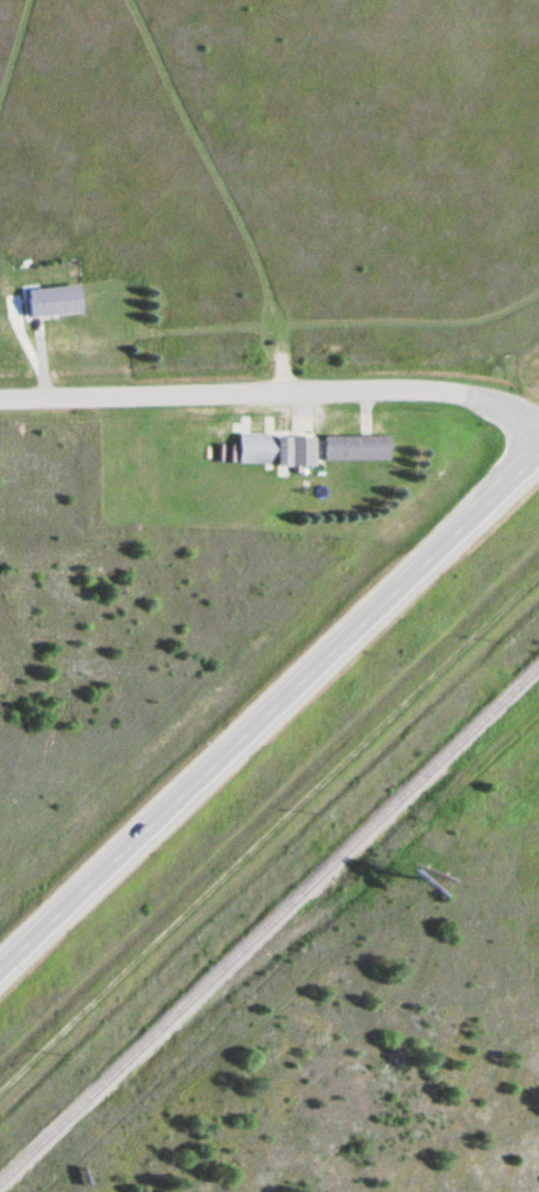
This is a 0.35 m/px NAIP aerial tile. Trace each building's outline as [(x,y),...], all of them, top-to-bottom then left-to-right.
[(29,320),(81,315),(78,286),(26,291),(29,320)] [(314,467),(314,437),(238,437),(238,467),(314,467)] [(323,438),(323,463),(388,463),(388,438),(323,438)]
